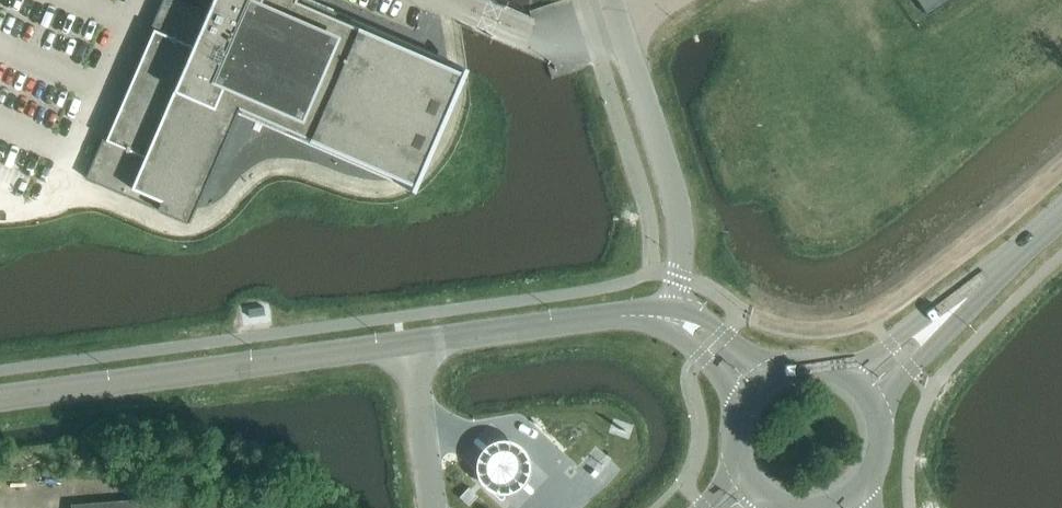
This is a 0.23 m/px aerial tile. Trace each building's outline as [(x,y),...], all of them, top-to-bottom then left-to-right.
[(301,0),(213,0),(208,10),(184,0),(162,0),(151,26),(154,27),(105,143),(101,141),(86,177),(159,209),(160,208),(184,219),(190,205),(196,208),(239,107),(392,174),(441,61),(301,0)] [(928,14),(949,0),(918,0),(928,14)] [(493,490),(504,492),(512,491),(514,490),(523,484),(529,475),(530,471),(531,465),(529,455),(523,446),(514,440),(504,438),(496,439),(494,440),(485,446),(479,455),(478,459),(477,465),(479,475),(485,484),(493,490)] [(71,503),(72,507),(222,507),(220,490),(71,503)]
